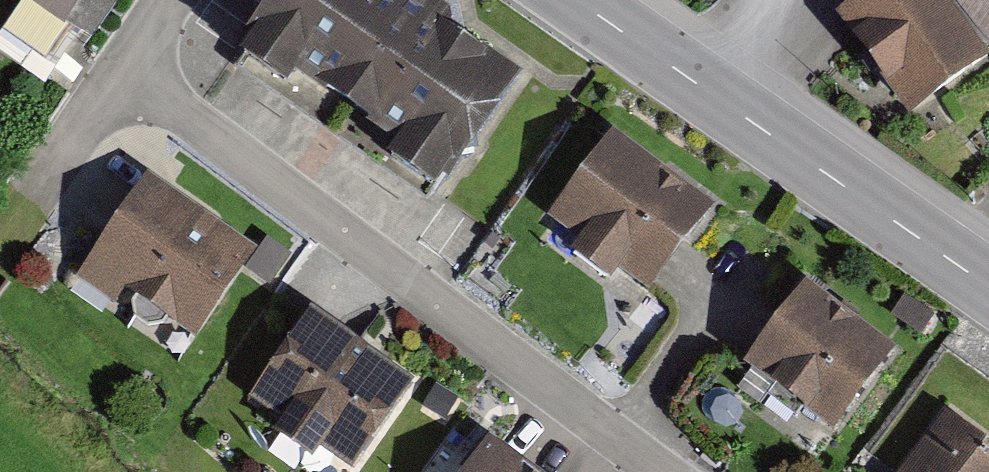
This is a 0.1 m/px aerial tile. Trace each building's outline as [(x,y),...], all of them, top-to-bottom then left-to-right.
[(86,34),(108,0),(33,0),(86,34)] [(412,0),(273,0),(239,52),(450,189),(525,74),(412,0)] [(853,7),(927,118),(988,71),(988,0),(865,0),(853,7)] [(722,199),(623,132),(562,220),(590,239),(583,249),(621,275),(629,263),(662,286),(722,199)] [(157,170),(87,268),(125,296),(131,287),(202,338),(267,248),(157,170)] [(905,354),(815,283),(753,361),(844,432),(905,354)] [(418,378),(322,311),(264,395),(289,413),(279,426),(328,460),(334,451),(356,466),(418,378)] [(953,408),(909,471),(988,471),(988,433),(953,408)] [(499,438),(472,471),(545,471),(499,438)]
